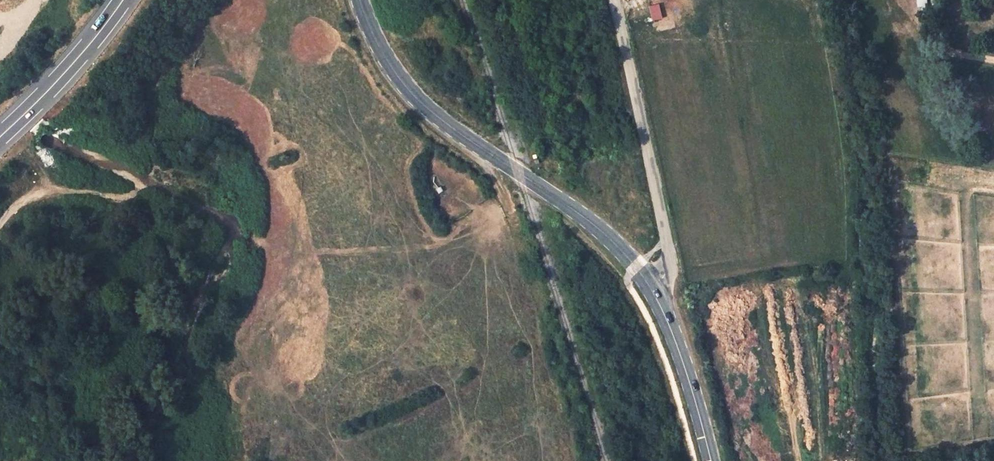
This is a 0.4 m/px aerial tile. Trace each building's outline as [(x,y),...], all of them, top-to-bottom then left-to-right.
[(660,3),(650,6),(654,20),(664,17),(660,3)]
